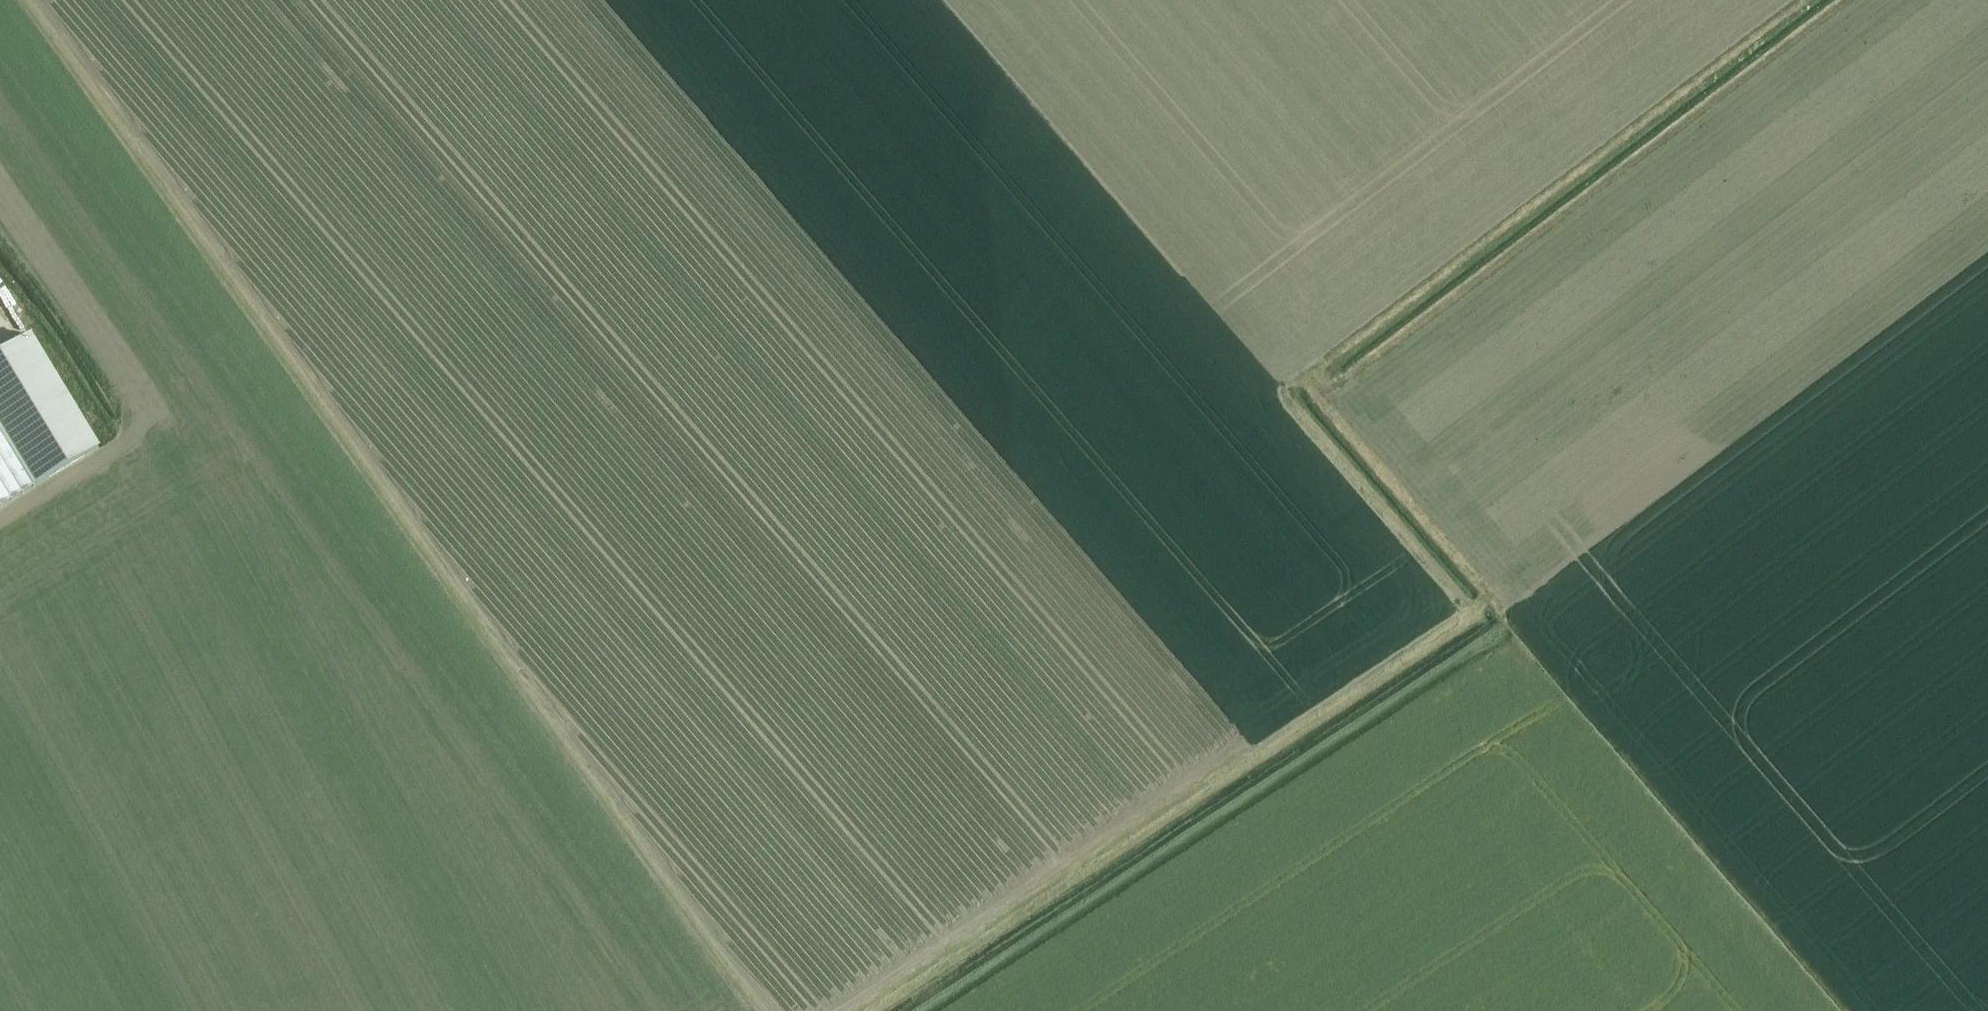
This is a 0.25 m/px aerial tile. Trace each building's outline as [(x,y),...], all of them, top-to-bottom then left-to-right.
[(100,446),(31,332),(0,351),(0,507),(100,446)]
